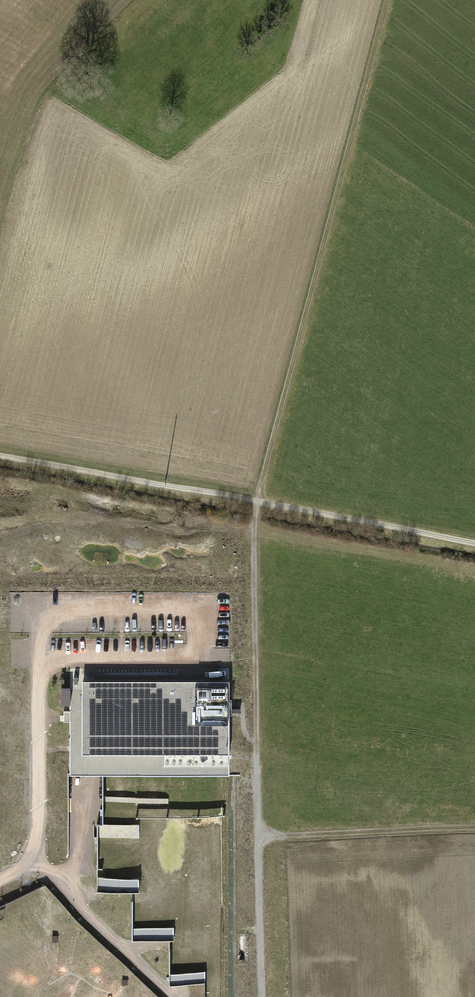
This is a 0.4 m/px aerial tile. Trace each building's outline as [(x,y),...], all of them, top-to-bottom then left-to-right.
[(229,774),(229,678),(82,677),(82,686),(70,686),(69,773),(103,774),(229,774)] [(140,822),(98,822),(99,836),(140,836),(140,822)] [(140,886),(140,872),(100,872),(100,886),(140,886)]
